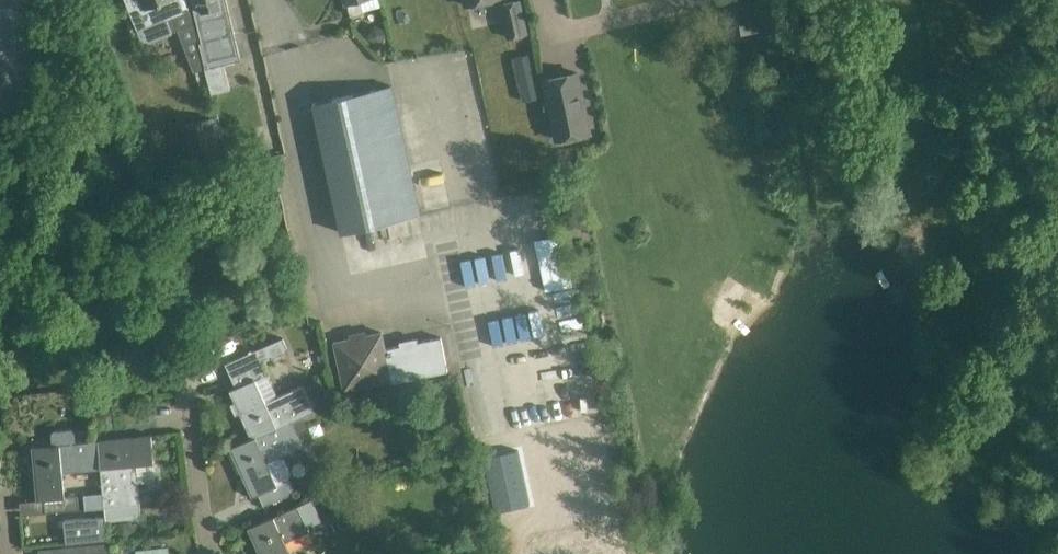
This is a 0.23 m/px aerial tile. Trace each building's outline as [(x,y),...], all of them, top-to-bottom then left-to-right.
[(147,43),(178,30),(194,71),(195,71),(199,87),(209,85),(203,60),(194,25),(190,8),(183,10),(179,0),(129,0),(147,43)] [(209,85),(211,93),(230,89),(225,63),(241,59),(227,0),(194,0),(200,24),(194,25),(203,60),(209,85)] [(345,3),(347,3),(351,15),(363,12),(360,0),(344,0),(345,3)] [(498,4),(507,38),(529,33),(521,0),(514,0),(498,4)] [(765,30),(761,0),(723,0),(728,35),(765,30)] [(579,70),(541,77),(554,142),(592,134),(579,70)] [(519,78),(524,100),(543,96),(538,74),(519,78)] [(393,85),(314,102),(342,230),(404,217),(403,215),(421,211),(393,85)] [(212,117),(181,125),(190,162),(221,154),(212,117)] [(348,389),(391,379),(392,384),(448,371),(440,337),(419,342),(417,336),(399,341),(400,344),(387,347),(383,331),(337,342),(348,389)] [(282,337),(264,346),(269,358),(288,350),(282,337)] [(300,416),(315,409),(303,385),(265,402),(255,378),(267,373),(261,361),(260,361),(254,348),(223,362),(234,385),(227,388),(249,437),(289,419),(290,421),(300,416)] [(289,419),(249,437),(227,447),(249,496),(257,492),(263,505),(293,491),(288,481),(292,471),(285,457),(279,456),(313,440),(302,416),(315,410),(315,409),(300,416),(290,421),(289,419)] [(44,511),(55,510),(71,508),(77,508),(76,494),(62,495),(60,470),(101,466),(98,438),(75,441),(74,428),(51,430),(53,443),(30,445),(35,497),(42,496),(44,511)] [(98,438),(101,466),(105,506),(106,520),(141,517),(140,503),(141,502),(137,464),(152,462),(149,433),(98,438)] [(298,505),(247,527),(259,553),(291,553),(285,541),(309,530),(307,526),(322,520),(313,499),(298,505)] [(105,540),(103,516),(64,520),(66,544),(105,540)] [(116,525),(113,525),(114,538),(138,536),(137,523),(131,523),(131,521),(116,522),(116,525)]
